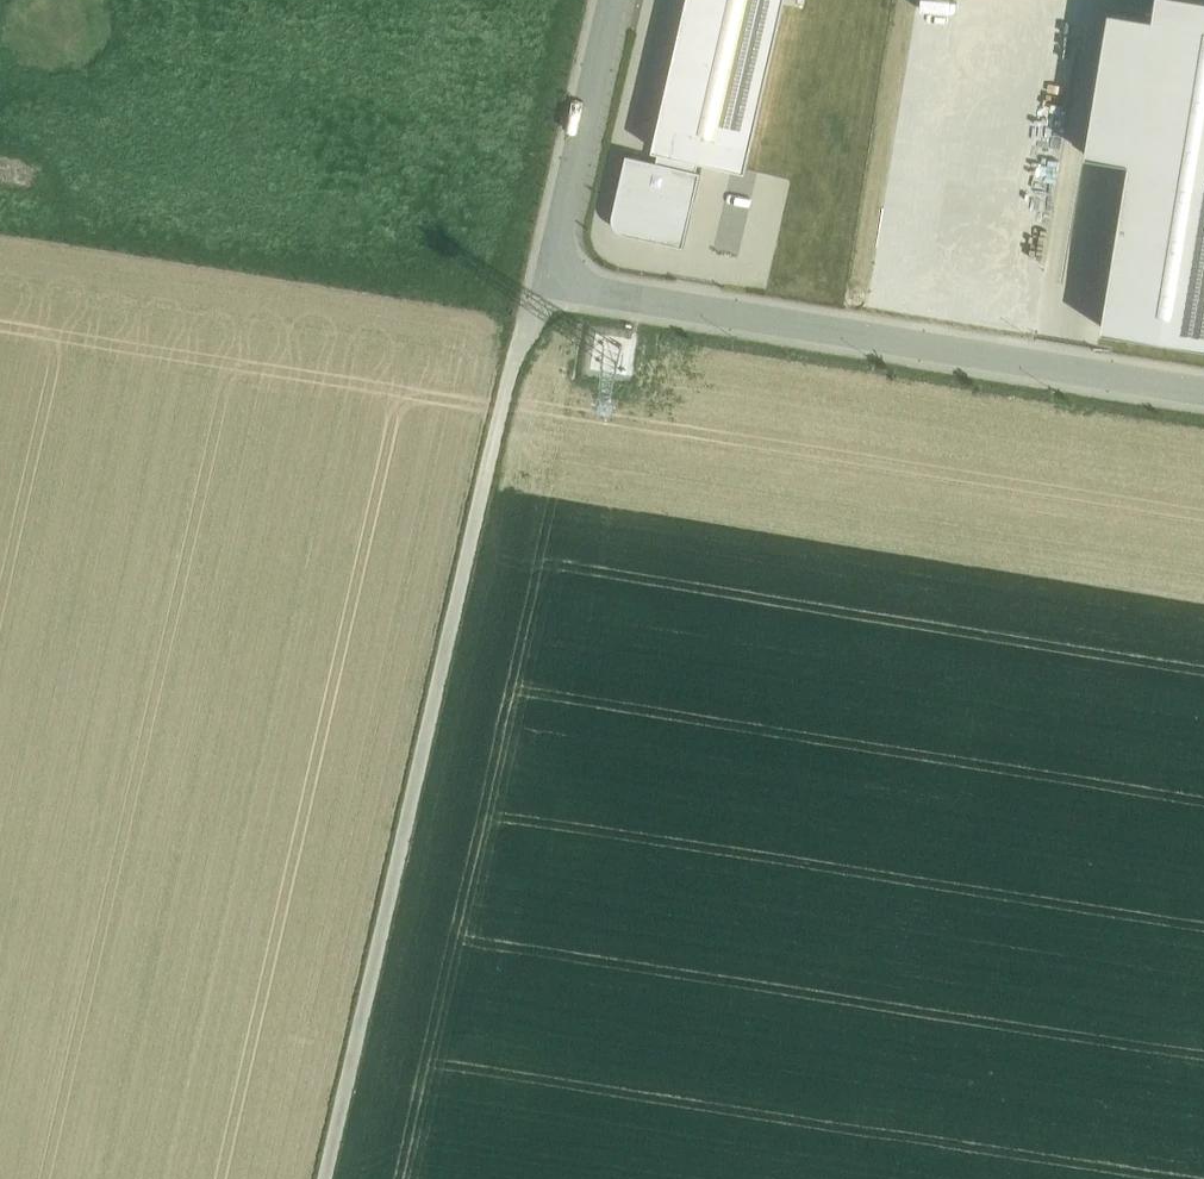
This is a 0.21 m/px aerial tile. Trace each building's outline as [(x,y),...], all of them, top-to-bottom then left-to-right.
[(650,146),(658,148),(656,159),(627,152),(611,215),(614,226),(622,234),(683,247),(701,169),(697,168),(699,157),(744,167),(783,0),(684,0),(650,146)] [(1109,7),(1086,150),(1129,157),(1102,325),(1203,341),(1203,0),(1157,0),(1155,14),(1109,7)]
